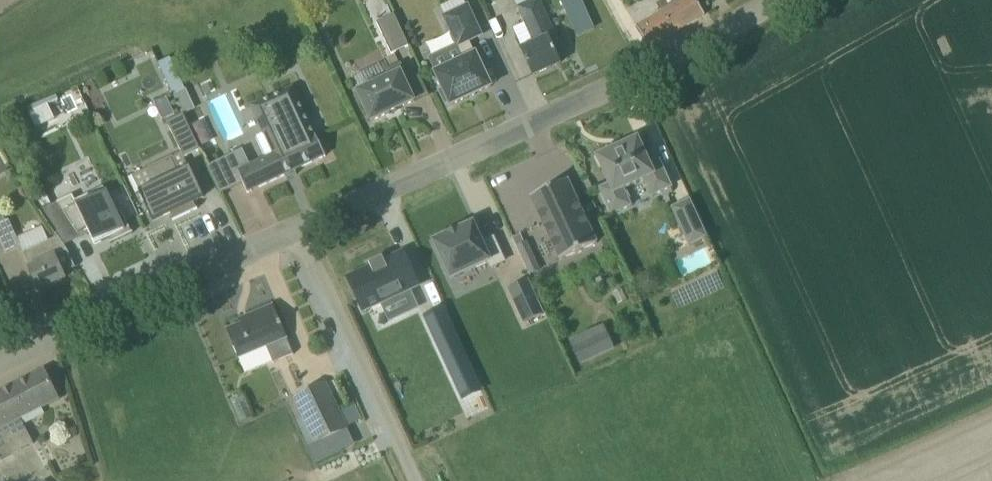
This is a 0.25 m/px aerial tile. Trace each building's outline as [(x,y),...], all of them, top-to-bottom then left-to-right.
[(522,50),(533,75),(534,75),(561,63),(550,39),(549,38),(556,35),(540,0),(529,0),(518,5),(526,23),(535,44),(522,50)] [(577,37),(595,29),(582,0),(561,0),(577,37)] [(637,27),(649,48),(705,14),(697,0),(663,0),(657,4),(662,13),(637,27)] [(468,5),(467,6),(445,16),(444,16),(457,44),(428,57),(436,73),(443,89),(440,91),(446,104),(449,102),(451,106),(466,99),(476,94),(491,87),(476,54),(469,41),(482,35),(468,5)] [(393,17),(376,25),(391,56),(408,47),(393,17)] [(409,80),(401,63),(384,71),(387,79),(358,92),(371,122),(415,101),(406,82),(409,80)] [(248,193),(326,156),(293,88),(252,107),(274,154),(238,172),(248,193)] [(184,114),(196,109),(186,89),(174,95),(184,114)] [(167,123),(184,158),(200,150),(183,115),(167,123)] [(610,184),(600,189),(612,214),(631,206),(623,189),(645,179),(653,195),(671,187),(660,161),(650,166),(638,138),(597,157),(610,184)] [(157,184),(140,192),(153,221),(171,213),(174,219),(172,219),(198,209),(197,208),(196,208),(193,202),(204,197),(190,168),(179,173),(172,158),(173,157),(173,156),(148,168),(149,169),(150,169),(157,184)] [(597,243),(568,180),(531,197),(561,260),(597,243)] [(117,214),(104,187),(75,201),(73,195),(57,203),(79,235),(88,231),(95,245),(109,238),(111,242),(111,244),(133,233),(132,232),(122,211),(117,214)] [(45,190),(34,196),(40,208),(51,203),(45,190)] [(706,237),(689,200),(673,208),(690,244),(706,237)] [(6,253),(20,246),(9,220),(6,221),(0,209),(0,239),(6,253)] [(491,265),(503,260),(493,237),(482,242),(472,222),(458,229),(458,228),(447,233),(447,234),(433,241),(450,278),(489,260),(491,265)] [(19,237),(25,249),(49,237),(43,225),(19,237)] [(517,246),(525,242),(521,234),(513,237),(517,246)] [(62,243),(59,237),(50,241),(24,253),(31,267),(29,268),(40,291),(66,279),(63,273),(75,268),(68,251),(62,243)] [(525,242),(517,246),(522,256),(532,251),(527,241),(525,242)] [(355,297),(356,297),(363,311),(381,303),(383,308),(404,298),(402,294),(416,287),(409,273),(410,272),(402,254),(383,263),(382,259),(368,265),(370,269),(347,279),(355,297)] [(527,280),(509,288),(524,321),(542,312),(527,280)] [(294,354),(273,305),(240,320),(242,324),(227,330),(239,358),(266,346),(273,363),(294,354)] [(441,311),(423,319),(453,385),(471,376),(441,311)] [(606,331),(572,347),(581,365),(615,350),(606,331)] [(13,454),(34,443),(20,416),(58,397),(45,371),(0,394),(0,462),(13,455),(13,454)] [(294,397),(316,444),(308,448),(315,464),(342,451),(334,435),(348,429),(325,382),(294,397)]
